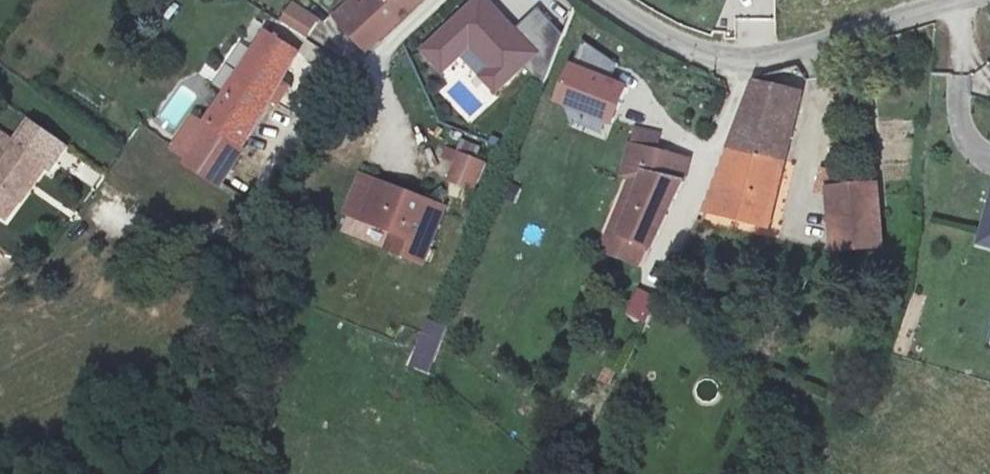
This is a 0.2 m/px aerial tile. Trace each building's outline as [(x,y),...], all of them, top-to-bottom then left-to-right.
[(340,9),(372,42),(406,11),(417,0),(349,0),(340,9)] [(416,48),(448,84),(439,92),(466,121),(562,32),(539,7),(519,26),(495,0),(468,0),(416,48)] [(295,4),(283,23),(309,40),(321,21),(295,4)] [(190,161),(216,178),(301,42),(270,22),(209,116),(215,121),(190,161)] [(803,92),(758,85),(750,110),(714,213),(775,228),(803,92)] [(9,219),(47,165),(0,132),(0,213),(9,219)] [(494,154),(468,143),(455,173),(481,184),(494,154)] [(643,184),(647,175),(687,184),(692,162),(632,146),(625,179),(630,181),(643,184)] [(819,192),(830,195),(837,173),(826,170),(819,192)] [(387,172),(371,208),(400,221),(392,237),(428,252),(429,249),(435,251),(440,240),(434,237),(451,199),(387,172)] [(687,184),(647,175),(643,184),(619,239),(648,250),(658,254),(687,184)] [(619,239),(643,184),(630,181),(602,252),(643,265),(648,250),(619,239)] [(886,190),(834,195),(839,253),(891,249),(886,190)] [(978,248),(989,251),(989,201),(978,248)] [(645,322),(658,296),(639,286),(625,311),(645,322)] [(431,370),(446,326),(429,320),(413,364),(431,370)]
